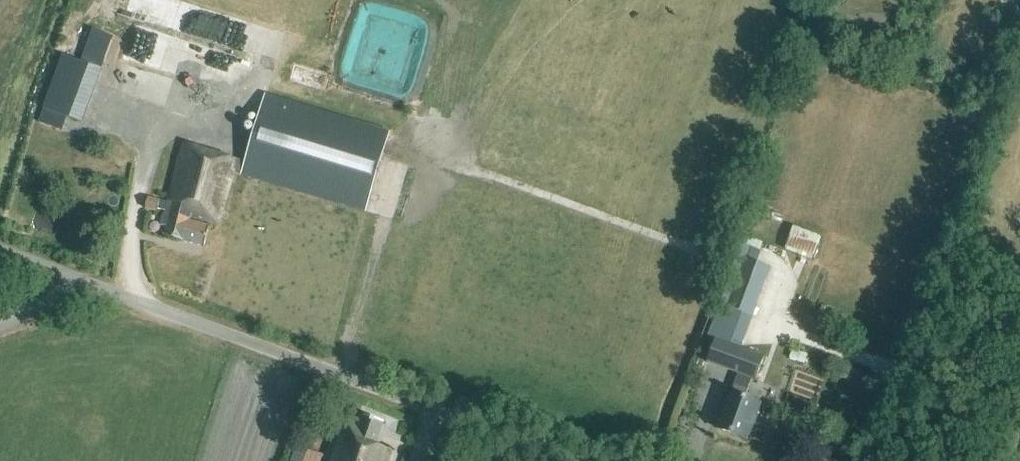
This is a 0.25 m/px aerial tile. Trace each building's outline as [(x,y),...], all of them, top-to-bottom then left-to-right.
[(82,124),(103,70),(115,38),(69,21),(57,54),(63,56),(43,110),(44,110),(39,124),(62,133),(67,119),(82,124)] [(166,227),(164,237),(184,242),(204,248),(210,227),(190,221),(190,218),(219,226),(234,171),(241,173),(240,173),(364,209),(385,134),(266,100),(247,166),(236,162),(184,148),(168,206),(149,200),(146,208),(156,210),(156,209),(166,211),(165,214),(161,226),(166,227)] [(785,250),(812,260),(820,237),(793,228),(785,250)] [(742,268),(724,317),(748,326),(766,277),(742,268)] [(752,379),(756,381),(764,357),(716,339),(707,363),(738,374),(731,393),(730,393),(717,429),(746,440),(759,404),(745,398),(752,379)] [(364,416),(360,427),(345,421),(332,460),(388,460),(391,452),(376,446),(384,423),(364,416)] [(323,456),(309,452),(306,460),(321,460),(323,456)]
